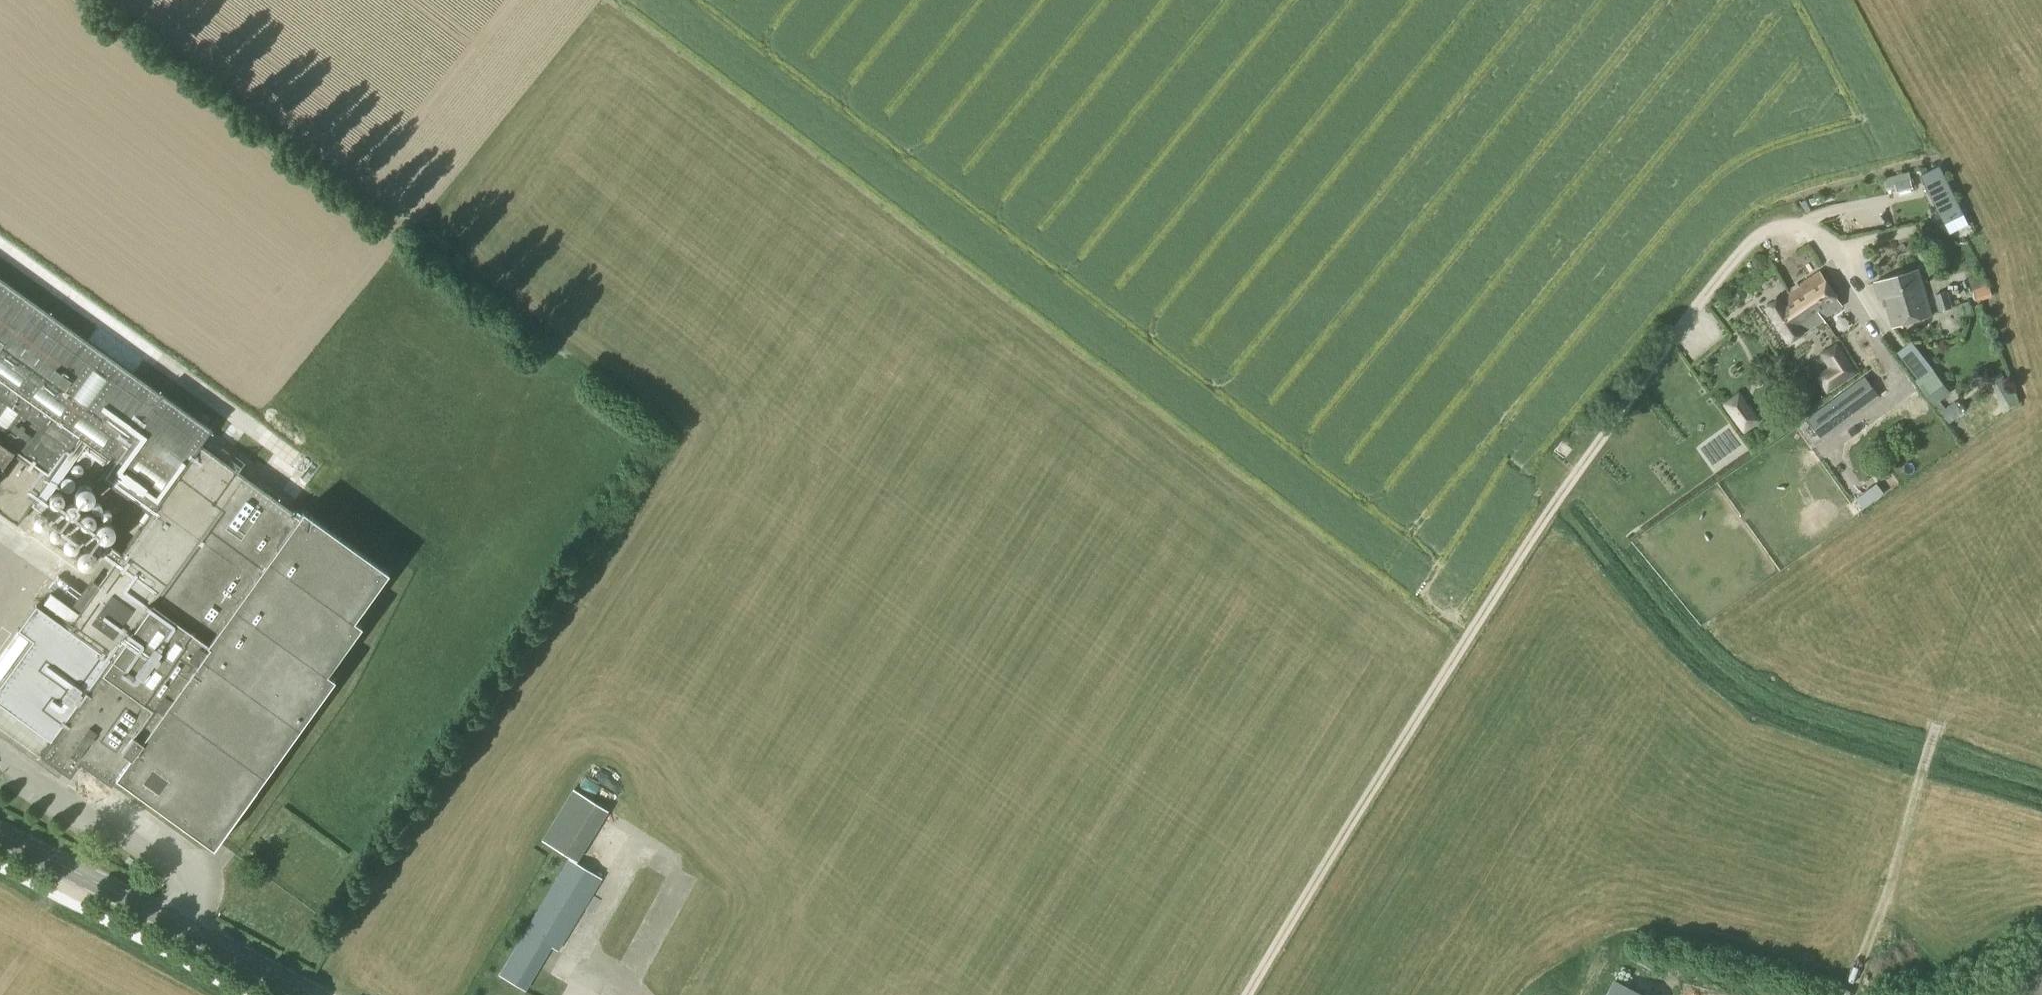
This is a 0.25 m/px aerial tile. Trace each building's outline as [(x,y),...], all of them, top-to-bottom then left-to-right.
[(1939,170),(1921,177),(1940,225),(1959,218),(1939,170)] [(1892,327),(1930,316),(1917,271),(1874,284),(1879,298),(1884,298),(1892,327)] [(1817,308),(1824,317),(1840,306),(1819,274),(1789,293),(1795,303),(1797,302),(1805,316),(1817,308)] [(68,628),(67,629),(35,606),(18,630),(34,641),(0,688),(0,703),(52,741),(39,758),(68,778),(79,763),(110,786),(115,778),(212,849),(334,681),(326,675),(361,627),(352,621),(388,574),(353,549),(350,553),(201,445),(211,431),(160,395),(0,280),(0,513),(17,525),(79,437),(112,461),(100,478),(150,514),(99,585),(91,579),(70,609),(78,614),(71,624),(68,628)] [(1976,302),(1992,297),(1988,285),(1973,290),(1976,302)] [(1939,312),(1951,308),(1947,292),(1934,295),(1939,312)] [(1821,319),(1824,317),(1817,308),(1805,316),(1797,302),(1795,303),(1789,293),(1765,308),(1788,343),(1790,341),(1794,342),(1800,338),(1801,334),(1822,320),(1821,319)] [(1857,332),(1843,338),(1857,368),(1872,361),(1857,332)] [(1837,341),(1819,353),(1828,367),(1815,376),(1826,393),(1857,373),(1837,341)] [(1932,404),(1949,392),(1932,369),(1916,381),(1932,404)] [(2006,408),(2017,402),(2011,391),(2000,398),(2006,408)] [(1739,392),(1722,405),(1744,434),(1762,421),(1739,392)] [(1843,408),(1853,426),(1864,421),(1854,402),(1843,408)] [(1954,402),(1940,413),(1949,423),(1962,413),(1954,402)] [(1876,484),(1868,490),(1876,500),(1884,494),(1876,484)] [(100,527),(110,537),(121,527),(114,507),(96,489),(67,499),(71,510),(85,505),(61,528),(70,553),(90,575),(98,572),(109,562),(95,547),(85,520),(95,531),(86,507),(96,518),(100,527)] [(71,624),(78,614),(70,609),(50,594),(43,604),(71,624)] [(101,781),(94,790),(159,840),(167,831),(101,781)] [(586,862),(611,808),(576,792),(551,846),(586,862)] [(568,859),(524,932),(544,943),(558,951),(601,878),(568,859)] [(535,993),(537,994),(542,994),(557,972),(551,968),(535,993)] [(1614,982),(1608,994),(1641,994),(1614,982)]
